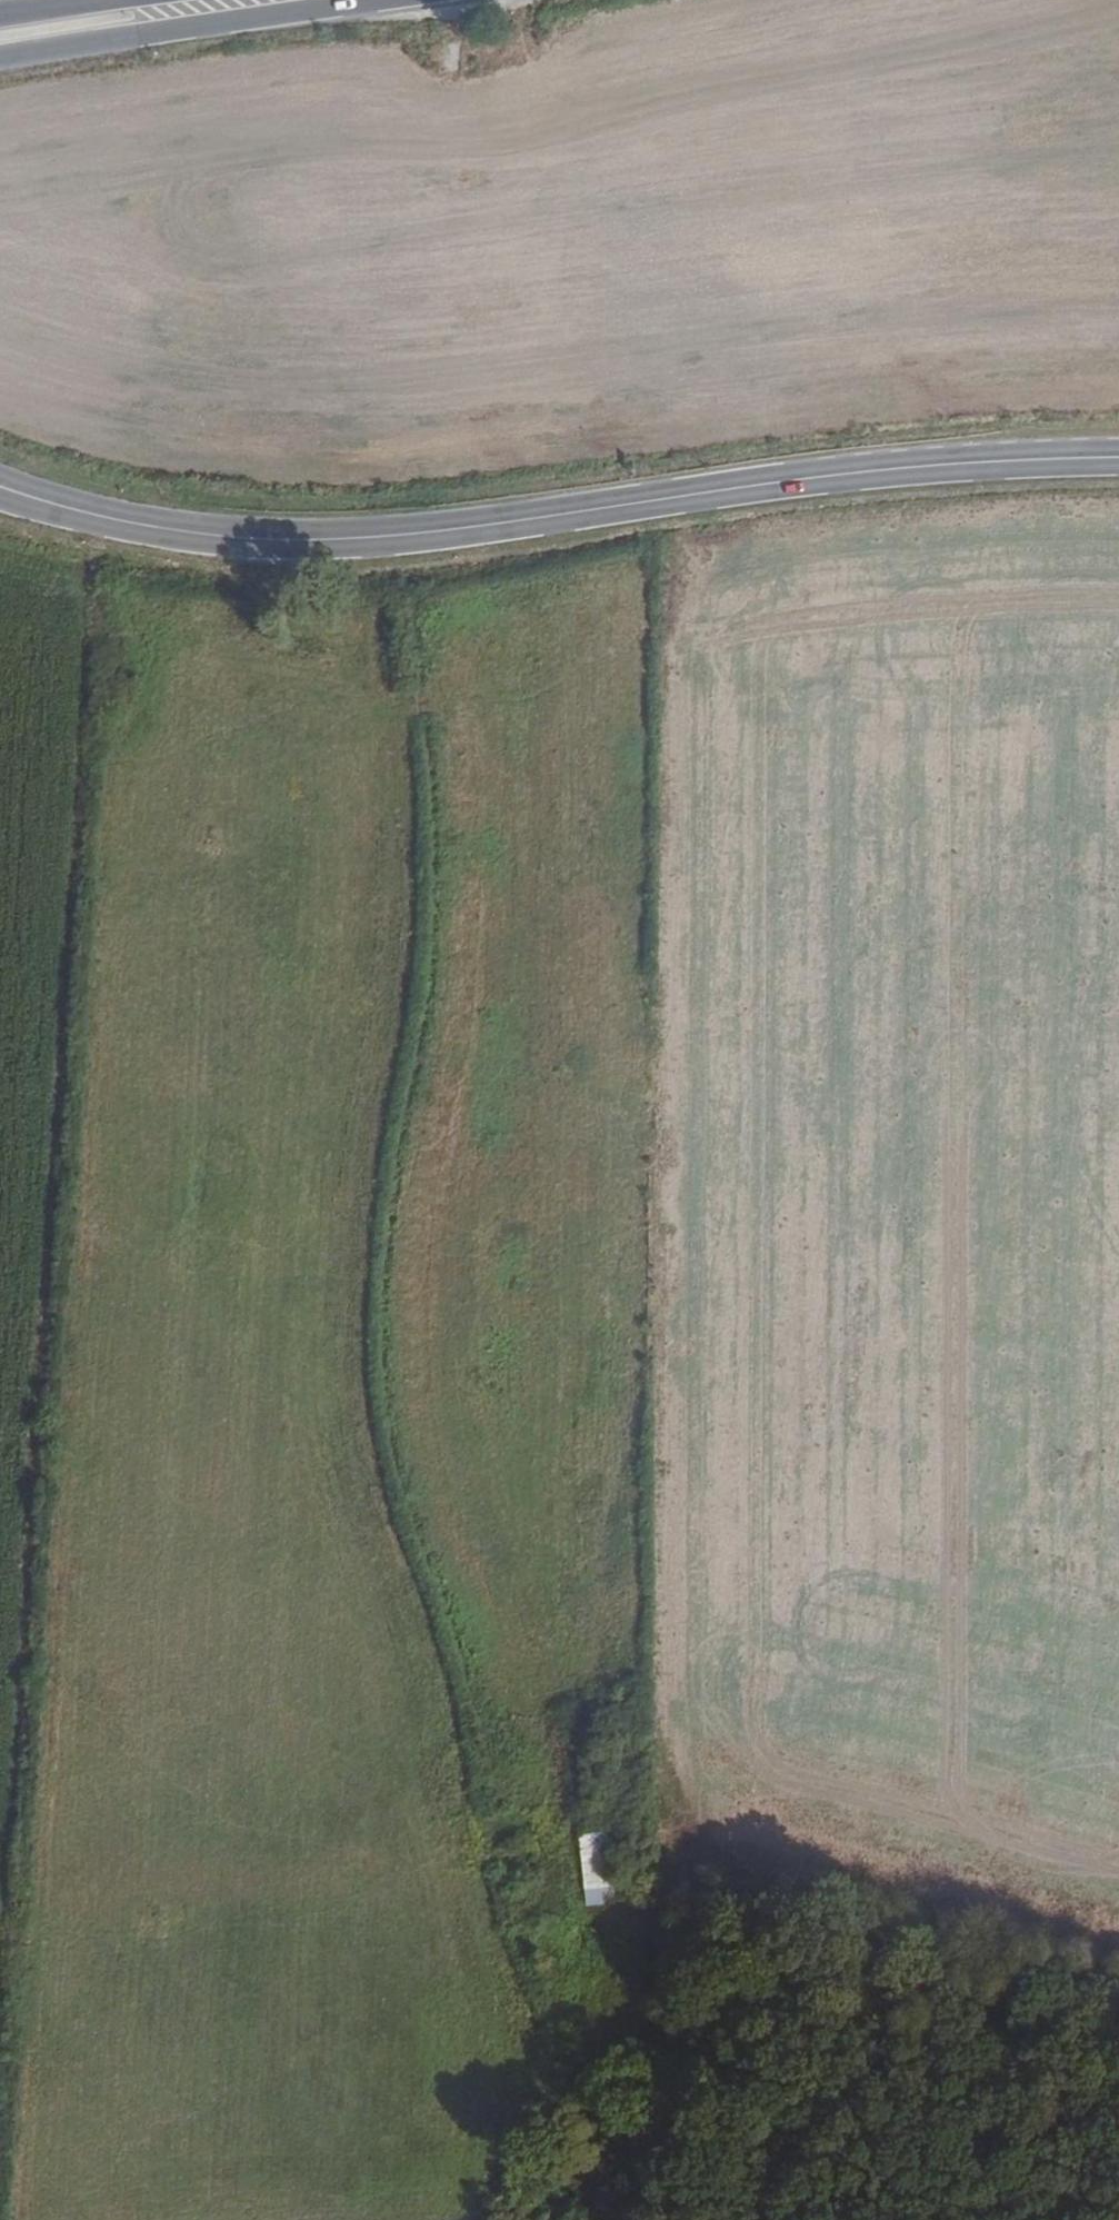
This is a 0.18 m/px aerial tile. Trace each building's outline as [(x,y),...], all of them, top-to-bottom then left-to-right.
[(576,1835),(586,1908),(619,1904),(609,1831),(576,1835)]
